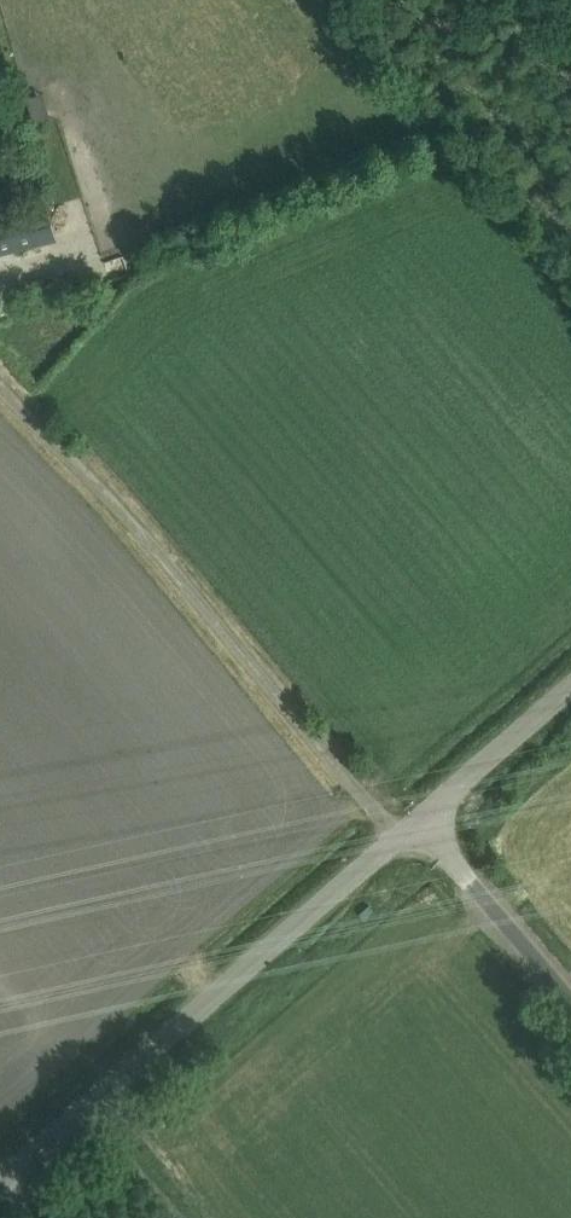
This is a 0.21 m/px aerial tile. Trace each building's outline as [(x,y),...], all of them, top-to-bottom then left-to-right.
[(56,241),(46,206),(0,218),(0,255),(56,241)]
